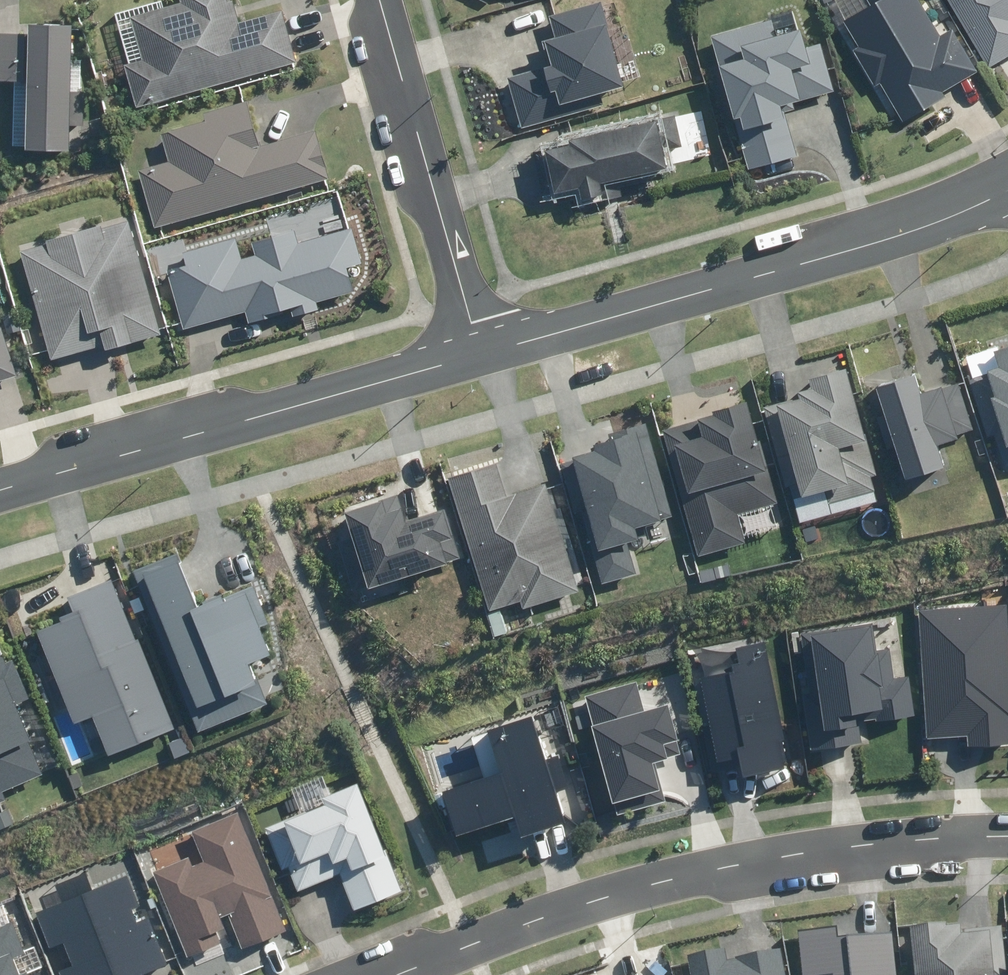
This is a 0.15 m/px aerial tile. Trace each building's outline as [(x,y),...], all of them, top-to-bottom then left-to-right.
[(132,15),(142,58),(125,62),(137,109),(297,69),(282,11),(238,22),(232,0),(185,0),(185,2),(132,15)] [(920,0),(875,0),(876,2),(844,19),(858,44),(854,47),(876,87),(881,84),(902,122),(951,95),(947,87),(978,70),(955,28),(940,36),(920,0)] [(991,71),(1007,60),(1007,0),(949,0),(991,71)] [(548,65),(506,77),(520,127),(594,106),(591,96),(626,86),(602,1),(548,16),(554,37),(541,41),(548,65)] [(797,14),(713,36),(748,168),(799,154),(788,112),(795,110),(793,101),(838,89),(825,40),(806,45),(797,14)] [(0,31),(0,81),(13,82),(12,108),(15,109),(14,146),(85,149),(88,91),(81,91),(83,58),(71,58),(72,23),(28,22),(27,33),(0,31)] [(250,109),(163,130),(170,160),(141,167),(155,225),(327,182),(314,129),(258,143),(250,109)] [(535,148),(547,197),(579,189),(582,200),(607,193),(604,183),(688,163),(676,113),(535,148)] [(19,246),(52,358),(102,343),(104,349),(163,332),(128,214),(90,226),(87,216),(55,225),(58,235),(19,246)] [(239,261),(232,238),(164,259),(185,328),(244,310),(247,320),(302,303),(304,313),(320,308),(319,301),(354,291),(348,268),(361,264),(350,228),(297,244),(292,229),(256,240),(260,255),(239,261)] [(18,376),(1,320),(0,320),(0,381),(18,376)] [(1007,469),(1007,347),(994,351),(999,369),(969,379),(988,437),(997,435),(1007,469)] [(790,487),(800,522),(876,502),(870,477),(875,475),(846,369),(808,379),(811,390),(797,394),(799,398),(764,407),(786,488),(790,487)] [(895,446),(906,479),(943,467),(937,448),(957,441),(955,436),(973,430),(957,382),(923,394),(916,374),(875,388),(884,416),(877,419),(887,449),(895,446)] [(664,429),(696,556),(746,544),(739,515),(783,504),(766,440),(757,443),(747,402),(712,411),(714,416),(664,429)] [(569,458),(603,583),(636,574),(627,544),(639,540),(635,526),(672,516),(646,423),(607,434),(609,440),(593,444),(595,451),(569,458)] [(447,481),(490,611),(520,601),(523,610),(578,592),(564,551),(573,548),(559,508),(552,511),(542,483),(506,494),(496,465),(447,481)] [(342,513),(366,589),(460,560),(444,509),(405,521),(397,496),(342,513)] [(134,571),(198,733),(267,706),(251,665),(270,657),(258,628),(267,625),(252,586),(197,608),(176,554),(134,571)] [(183,736),(120,568),(57,591),(66,616),(40,626),(80,729),(97,723),(113,762),(183,736)] [(926,739),(966,737),(966,746),(1007,744),(1007,606),(1007,605),(918,611),(926,739)] [(803,694),(811,750),(860,742),(855,715),(863,714),(865,726),(916,718),(909,676),(893,679),(889,649),(877,651),(873,624),(802,635),(811,693),(803,694)] [(740,759),(742,777),(786,770),(767,641),(734,646),(736,662),(730,663),(731,671),(703,675),(716,763),(740,759)] [(5,801),(2,792),(42,775),(13,704),(27,698),(12,661),(5,664),(0,652),(0,803),(5,801)] [(584,696),(617,816),(666,803),(655,761),(680,754),(667,705),(644,711),(636,682),(584,696)] [(457,837),(516,820),(521,837),(563,825),(532,718),(471,736),(483,779),(444,790),(457,837)] [(288,867),(297,891),(339,874),(353,910),(400,891),(359,786),(323,800),(325,805),(265,829),(281,870),(288,867)] [(152,872),(186,958),(222,943),(217,930),(223,928),(219,918),(228,914),(242,948),(285,931),(237,812),(192,829),(205,860),(192,865),(189,857),(152,872)] [(59,974),(144,974),(167,966),(148,919),(135,924),(130,911),(140,907),(128,876),(35,913),(49,948),(63,943),(73,966),(58,972),(59,974)] [(1002,925),(959,929),(958,924),(945,925),(945,922),(911,925),(916,974),(1007,974),(1002,925)] [(13,958),(24,954),(12,924),(0,929),(0,974),(19,974),(13,958)] [(892,931),(839,937),(838,926),(798,930),(803,974),(812,974),(833,973),(833,974),(897,974),(892,931)] [(781,950),(728,959),(725,947),(688,954),(692,974),(785,974),(781,950)]
